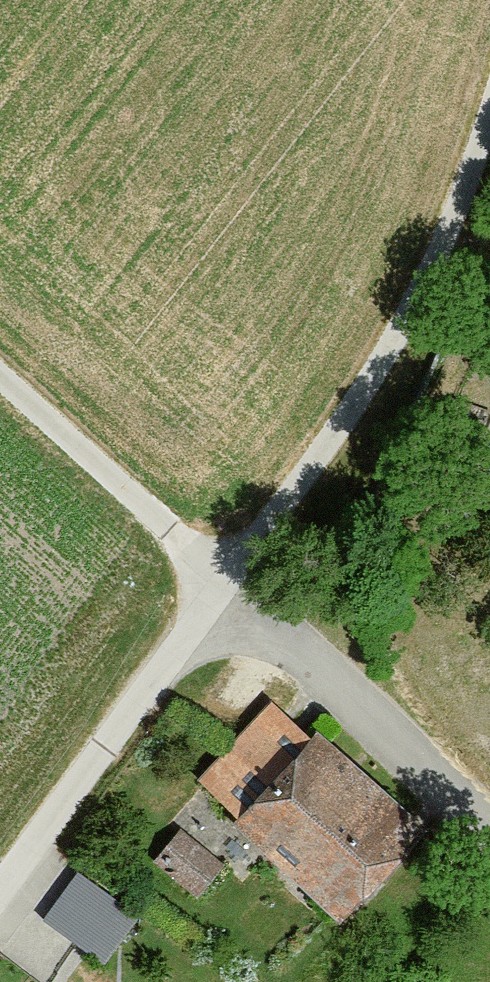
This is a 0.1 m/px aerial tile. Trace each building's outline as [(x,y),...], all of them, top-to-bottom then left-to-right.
[(201,778),(241,814),(233,822),(338,920),(422,829),(318,732),(311,740),(272,703),(201,778)] [(156,863),(203,904),(233,870),(186,829),(156,863)] [(44,918),(103,961),(135,917),(76,874),(44,918)]
